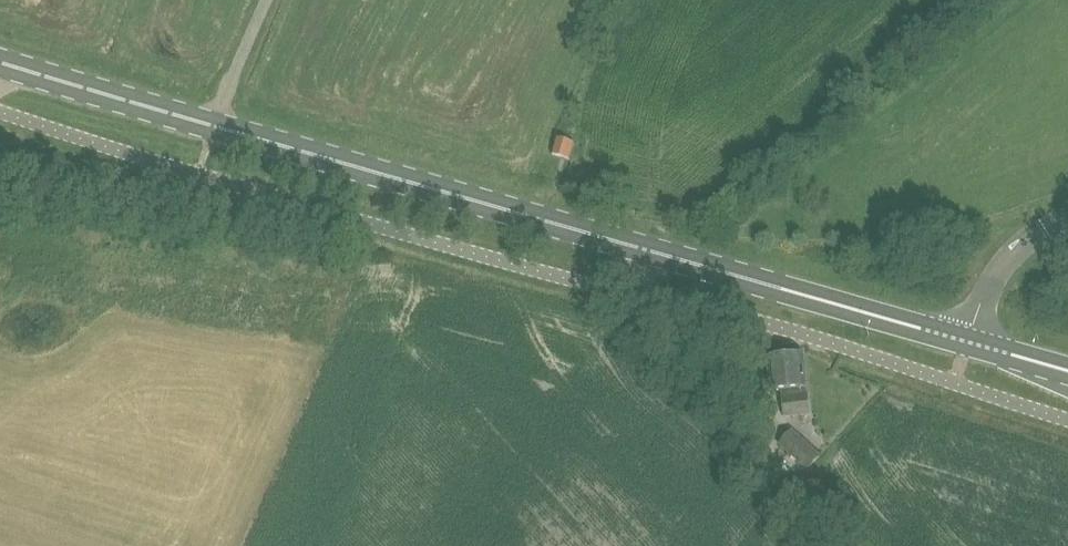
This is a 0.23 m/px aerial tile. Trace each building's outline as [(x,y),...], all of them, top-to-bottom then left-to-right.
[(569,161),(574,145),(558,140),(554,157),(569,161)] [(769,359),(771,392),(783,391),(786,417),(808,415),(804,356),(769,359)] [(779,446),(808,472),(824,455),(798,428),(779,446)]
